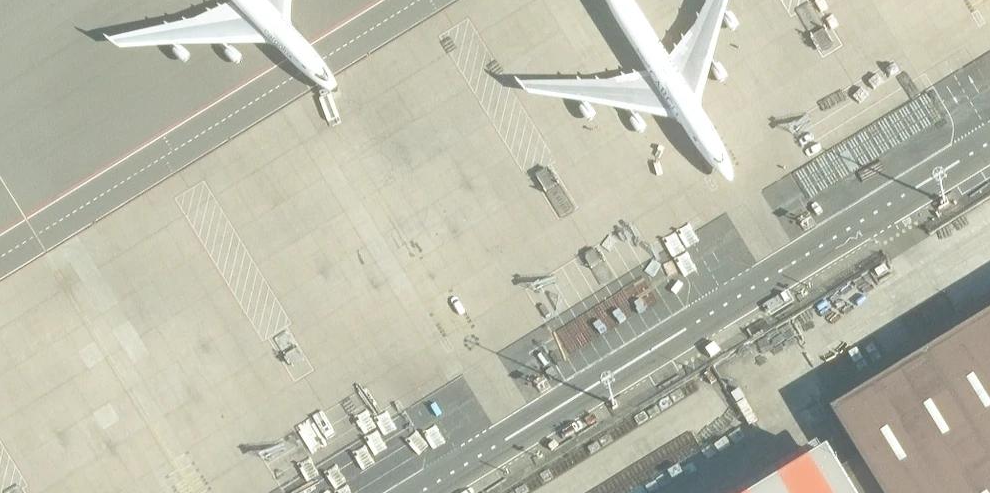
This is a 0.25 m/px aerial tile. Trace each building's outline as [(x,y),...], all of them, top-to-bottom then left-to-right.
[(822,399),(860,460),(839,472),(852,492),(989,492),(989,296),(822,399)] [(830,458),(772,492),(851,492),(830,458)]
